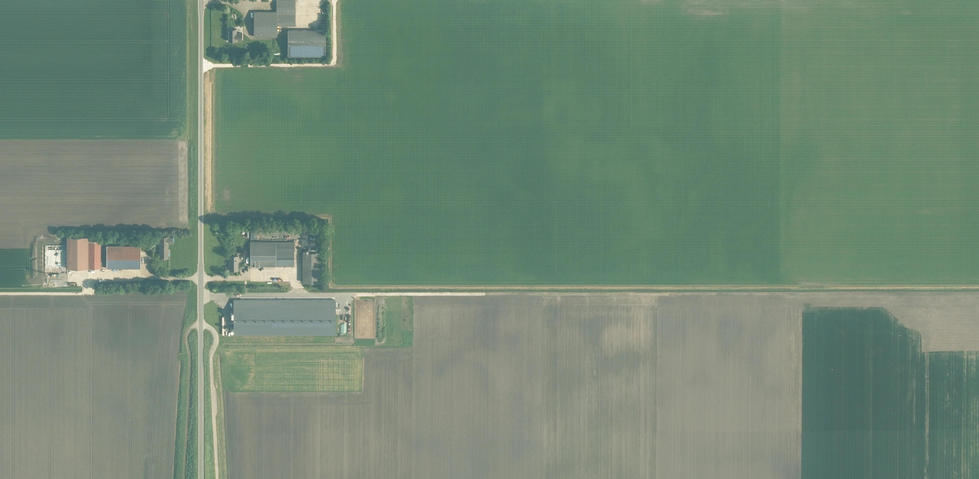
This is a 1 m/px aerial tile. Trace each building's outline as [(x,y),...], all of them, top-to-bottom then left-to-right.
[(276,12),(277,12),(277,14),(295,14),(295,0),(276,0),(276,12)] [(254,36),(276,36),(276,26),(277,14),(277,12),(276,12),(254,12),(254,36)] [(277,14),(276,26),(295,26),(295,14),(277,14)] [(242,39),(242,33),(236,33),(235,33),(235,28),(228,28),(228,41),(236,41),(236,39),(242,39)] [(325,30),(287,30),(287,55),(325,55),(325,30)] [(88,237),(67,237),(67,246),(67,268),(88,268),(88,241),(88,237)] [(168,243),(172,243),(172,237),(168,237),(160,237),(160,255),(158,255),(158,258),(168,258),(168,243)] [(100,241),(88,241),(88,268),(100,268),(100,241)] [(275,251),(275,242),(250,242),(251,266),(275,266),(275,263),(275,251)] [(294,242),(275,242),(275,251),(294,251),(294,242)] [(67,246),(45,246),(45,268),(67,268),(67,246)] [(107,268),(140,268),(140,246),(107,246),(107,268)] [(275,251),(275,263),(294,263),(294,251),(275,251)] [(319,282),(319,252),(302,252),(302,282),(319,282)] [(238,263),(238,256),(229,256),(229,270),(238,270),(238,263)] [(335,334),(335,300),(233,300),(233,334),(335,334)]
